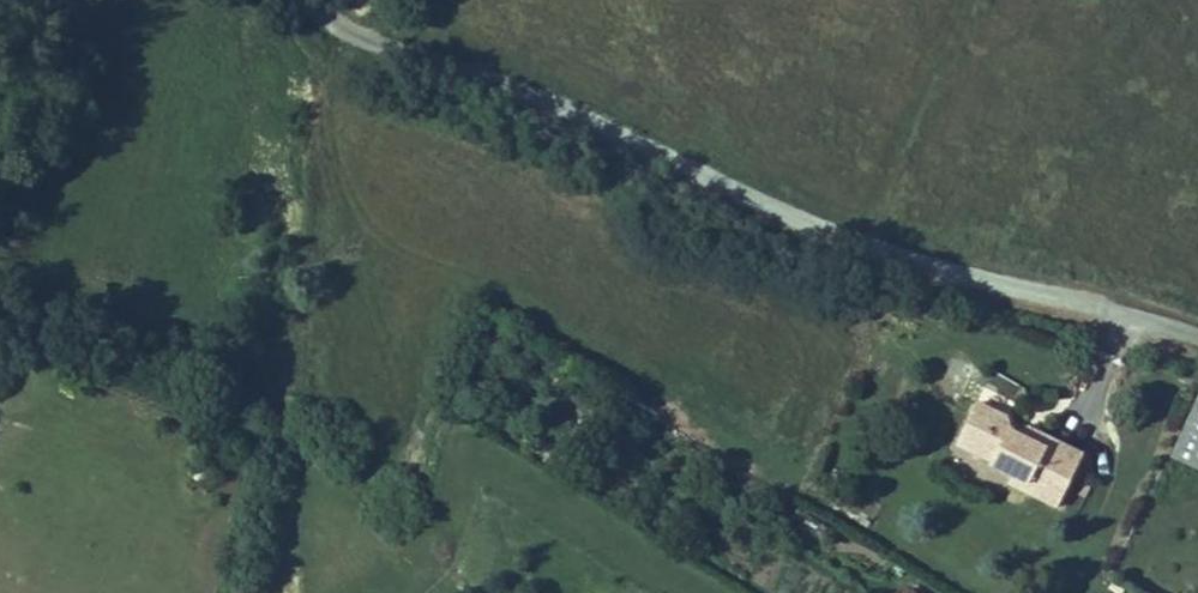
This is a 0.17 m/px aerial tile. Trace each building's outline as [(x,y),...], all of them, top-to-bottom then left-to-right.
[(1109,422),(1067,403),(1057,408),(1056,410),(1035,401),(1036,399),(1032,387),(1001,374),(983,416),(1019,431),(1017,435),(1039,445),(1035,452),(1085,475),(1109,422)] [(1185,446),(1197,452),(1197,423),(1185,446)] [(1194,584),(1187,592),(1197,592),(1197,587),(1194,584)]
